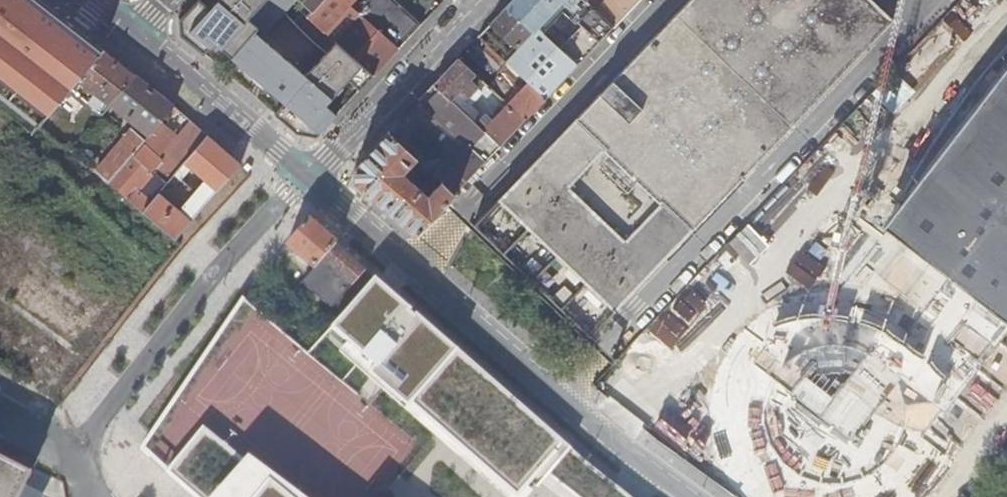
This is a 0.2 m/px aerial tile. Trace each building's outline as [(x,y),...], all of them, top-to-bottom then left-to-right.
[(41,129),(70,95),(73,91),(105,52),(38,0),(0,0),(0,97),(7,102),(41,129)] [(252,96),(292,52),(284,44),(308,17),(313,12),(300,0),(201,0),(181,22),(182,38),(252,96)] [(313,12),(325,0),(300,0),(313,12)] [(308,17),(374,79),(402,50),(355,8),(352,4),(347,0),(325,0),(313,12),(308,17)] [(402,50),(423,27),(394,0),(371,0),(367,4),(362,0),(355,8),(402,50)] [(873,0),(690,0),(474,228),(590,339),(893,19),(873,0)] [(577,65),(614,27),(585,0),(515,0),(507,8),(535,33),(538,30),(565,2),(570,6),(565,12),(572,18),(577,13),(586,20),(588,22),(561,51),(577,65)] [(614,27),(640,0),(611,0),(606,6),(600,0),(585,0),(614,27)] [(544,36),(565,12),(570,6),(565,2),(538,30),(544,36)] [(485,44),(508,64),(520,51),(519,50),(535,33),(507,8),(479,39),(485,44)] [(292,52),(252,96),(300,138),(310,141),(312,139),(319,139),(344,112),(332,101),(334,90),(300,59),(305,54),(296,46),(303,38),(340,73),(339,78),(359,96),(374,79),(308,17),(284,44),(292,52)] [(559,49),(561,51),(588,22),(586,20),(559,49)] [(520,76),(546,99),(577,65),(561,51),(559,49),(544,36),(538,30),(535,33),(519,50),(520,51),(508,64),(512,69),(520,76)] [(470,48),(477,54),(485,44),(479,39),(470,48)] [(505,77),(512,69),(508,64),(485,44),(477,54),(469,63),(487,78),(496,68),(505,77)] [(999,57),(970,92),(965,99),(940,134),(910,182),(902,198),(879,252),(869,281),(883,291),(861,319),(868,324),(962,395),(1006,337),(1006,48),(999,57)] [(112,107),(115,102),(136,77),(105,52),(73,91),(104,115),(112,107)] [(462,57),(459,60),(466,67),(469,63),(462,57)] [(434,86),(467,115),(472,109),(458,95),(461,91),(469,98),(483,82),(466,67),(459,60),(434,86)] [(510,107),(525,121),(546,99),(520,76),(514,83),(518,87),(517,89),(521,92),(512,102),(508,98),(504,102),(510,107)] [(115,102),(154,134),(176,109),(136,77),(115,102)] [(451,169),(467,183),(501,146),(486,133),(467,115),(434,86),(420,101),(471,149),(466,154),(464,152),(455,162),(457,164),(451,169)] [(521,92),(517,89),(508,98),(512,102),(521,92)] [(70,95),(100,120),(104,115),(73,91),(70,95)] [(136,127),(150,139),(154,134),(115,102),(112,107),(136,127)] [(486,133),(501,146),(525,121),(510,107),(486,133)] [(406,116),(400,123),(409,131),(411,130),(406,126),(411,121),(406,116)] [(451,169),(409,131),(400,123),(356,169),(356,183),(418,236),(448,205),(467,183),(451,169)] [(101,175),(111,184),(150,139),(136,127),(97,173),(101,175)] [(182,170),(210,138),(198,128),(171,160),(182,170)] [(219,194),(243,167),(210,138),(182,170),(168,187),(177,194),(186,184),(183,181),(192,170),(219,194)] [(132,203),(145,214),(154,203),(139,190),(164,162),(145,147),(113,186),(132,203)] [(145,214),(177,242),(197,219),(184,208),(180,213),(160,196),(154,203),(145,214)] [(316,272),(337,248),(310,224),(289,249),(316,272)] [(339,305),(368,274),(337,248),(316,272),(310,278),(339,305)] [(320,342),(506,496),(530,496),(569,448),(373,282),(320,342)] [(250,356),(224,337),(198,372),(288,437),(329,382),(265,336),(250,356)] [(209,423),(171,472),(203,496),(311,496),(209,423)] [(27,489),(0,475),(0,496),(23,496),(27,489)] [(741,496),(757,496),(763,490),(752,482),(741,496)]
